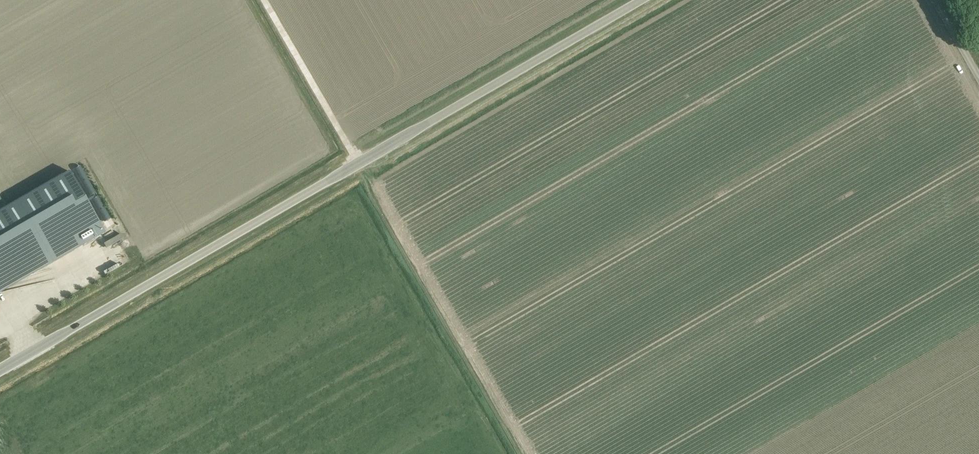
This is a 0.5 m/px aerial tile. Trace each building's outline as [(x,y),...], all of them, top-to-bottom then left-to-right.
[(78,236),(84,245),(105,232),(70,171),(0,212),(0,281),(78,236)]
